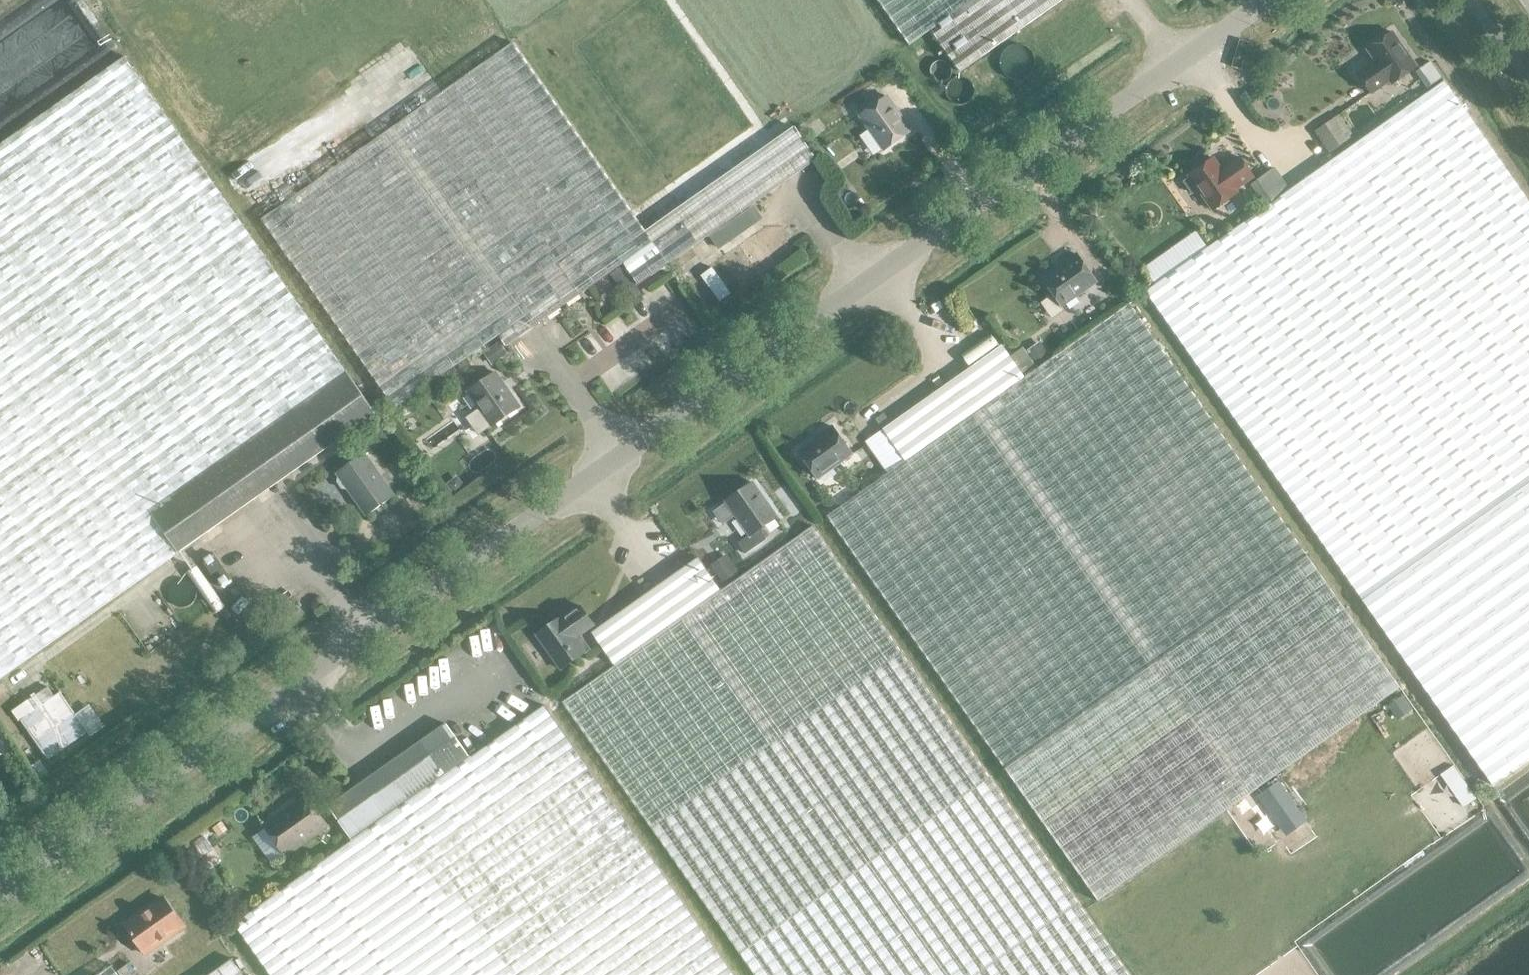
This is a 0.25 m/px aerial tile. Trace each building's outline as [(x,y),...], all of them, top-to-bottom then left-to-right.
[(668,264),(816,160),(794,128),(897,56),(858,0),(482,0),(512,43),(668,264)] [(983,56),(1063,0),(878,0),(910,45),(954,14),(983,56)] [(1416,67),(1392,32),(1367,50),(1376,63),(1370,67),(1369,66),(1357,74),(1371,94),(1389,81),(1392,84),(1416,67)] [(1029,54),(1029,53),(1028,48),(1025,44),(1022,41),(1017,40),(1012,41),(1007,43),(1004,46),(1003,52),(1003,58),(1006,62),(1010,65),(1015,67),(1021,66),(1025,63),(1028,59),(1029,54)] [(512,43),(262,219),(395,408),(498,336),(506,347),(624,264),(638,285),(668,264),(512,43)] [(1001,70),(1000,65),(998,61),(994,58),(988,56),(984,57),(979,60),(976,64),(975,69),(975,74),(978,79),(982,82),(986,83),(992,83),(996,80),(1000,76),(1001,70)] [(0,145),(0,300),(178,553),(376,414),(124,57),(0,145)] [(1423,63),(1414,70),(1426,88),(1436,80),(1423,63)] [(973,82),(973,81),(972,76),(970,72),(966,69),(961,68),(955,69),(951,71),(948,76),(947,81),(948,87),(951,91),(954,93),(959,95),(965,94),(969,91),(972,87),(973,82)] [(1493,77),(1502,90),(1503,90),(1510,86),(1510,85),(1501,72),(1500,72),(1493,77)] [(1352,146),(1333,119),(1316,131),(1335,158),(1289,191),(1272,167),(1248,185),(1264,208),(1145,292),(1360,596),(1492,785),(1528,759),(1528,202),(1444,81),(1352,146)] [(911,131),(887,96),(860,115),(884,150),(911,131)] [(1222,171),(1213,158),(1188,176),(1190,178),(1184,182),(1192,194),(1198,189),(1213,210),(1238,193),(1235,190),(1253,177),(1239,157),(1228,166),(1228,167),(1222,171)] [(1063,264),(1064,266),(1043,280),(1062,306),(1096,282),(1076,255),(1063,264)] [(712,268),(701,276),(719,302),(730,294),(712,268)] [(178,553),(0,300),(0,679),(178,553)] [(827,516),(1004,768),(1098,901),(1400,688),(1129,303),(1024,377),(1002,346),(883,429),(905,461),(827,516)] [(1040,342),(1027,351),(1037,365),(1049,356),(1040,342)] [(498,347),(483,358),(490,368),(491,368),(506,358),(498,347)] [(519,407),(495,373),(468,391),(493,426),(519,407)] [(884,414),(876,419),(882,428),(890,422),(884,414)] [(852,454),(833,426),(819,436),(821,437),(800,452),(818,478),(852,454)] [(366,515),(394,495),(365,454),(337,474),(339,477),(338,482),(342,488),(347,489),(349,491),(351,490),(355,497),(353,498),(366,515)] [(454,479),(447,484),(447,490),(452,497),(455,497),(464,491),(464,487),(459,480),(454,479)] [(726,502),(750,535),(738,543),(746,554),(767,539),(760,529),(777,517),(753,483),(726,502)] [(755,974),(1129,974),(813,526),(720,591),(697,558),(593,632),(616,665),(563,702),(755,974)] [(727,555),(710,567),(722,584),(739,572),(727,555)] [(594,625),(581,606),(563,619),(561,617),(537,635),(561,669),(586,652),(576,638),(594,625)] [(49,685),(30,698),(37,708),(20,720),(48,760),(88,732),(60,692),(56,695),(49,685)] [(1403,695),(1388,705),(1396,717),(1411,706),(1403,695)] [(544,705),(470,757),(446,724),(328,807),(352,840),(234,923),(270,974),(734,974),(544,705)] [(1279,783),(1259,797),(1266,805),(1273,800),(1294,831),(1307,822),(1279,783)] [(282,814),(265,826),(285,855),(327,825),(306,797),(289,809),(290,811),(284,816),(282,814)] [(221,823),(213,828),(218,836),(226,830),(221,823)] [(184,927),(164,897),(124,925),(145,955),(184,927)] [(232,959),(210,974),(243,974),(232,959)] [(111,966),(99,974),(117,974),(111,966)]
